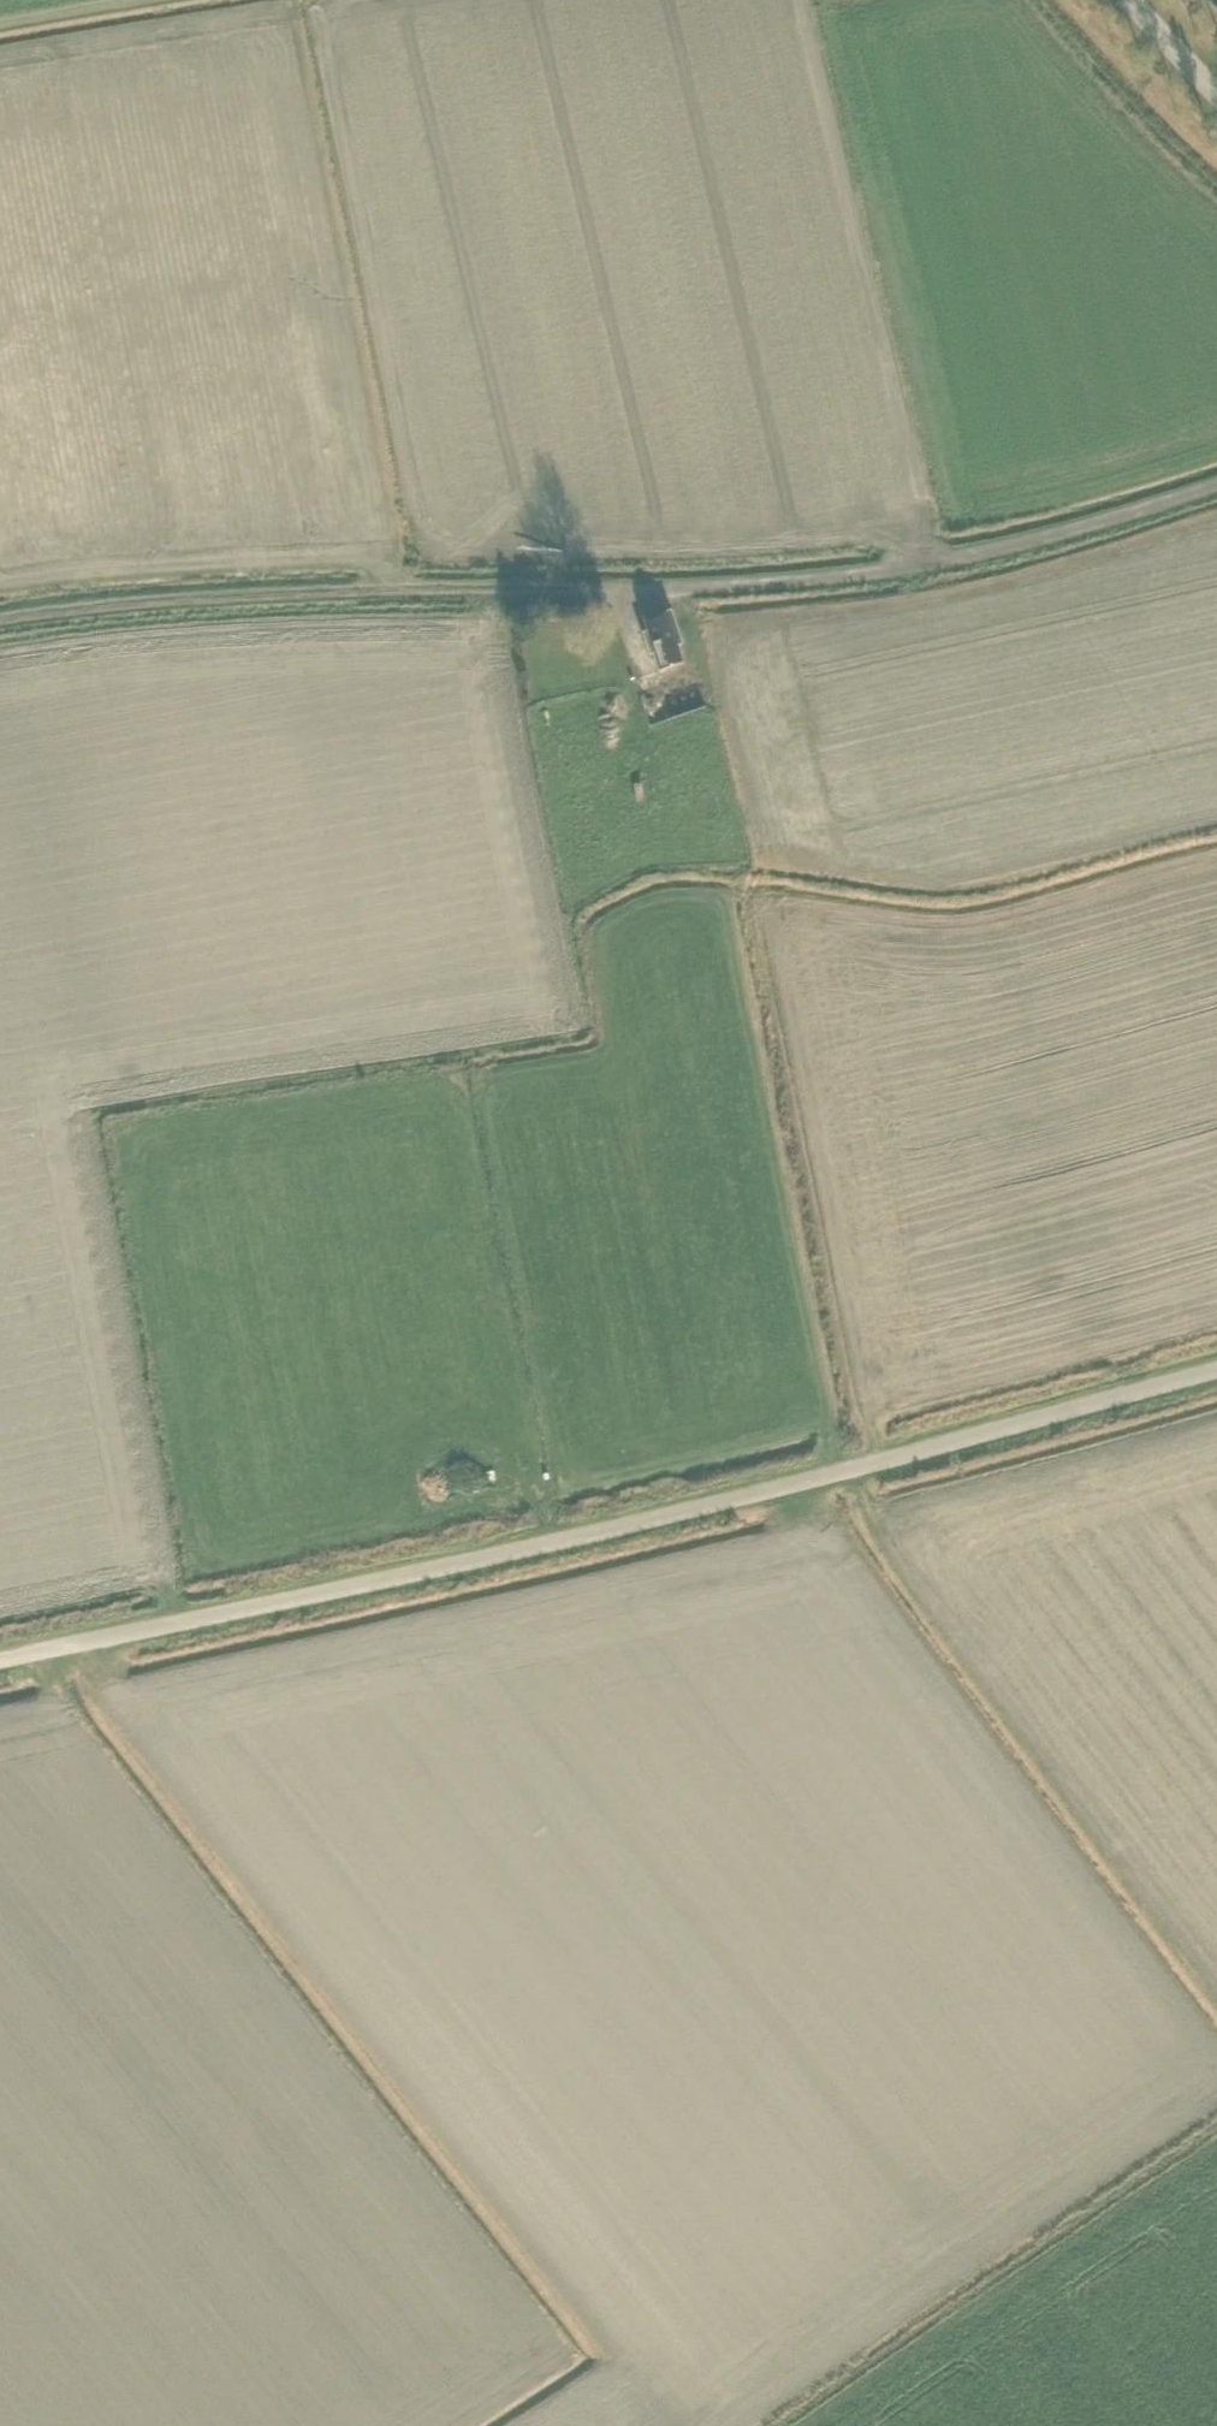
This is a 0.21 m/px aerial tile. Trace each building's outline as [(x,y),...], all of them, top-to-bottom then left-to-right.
[(673,609),(648,617),(652,630),(642,633),(649,656),(655,654),(661,674),(686,666),(679,646),(685,644),(673,609)]
